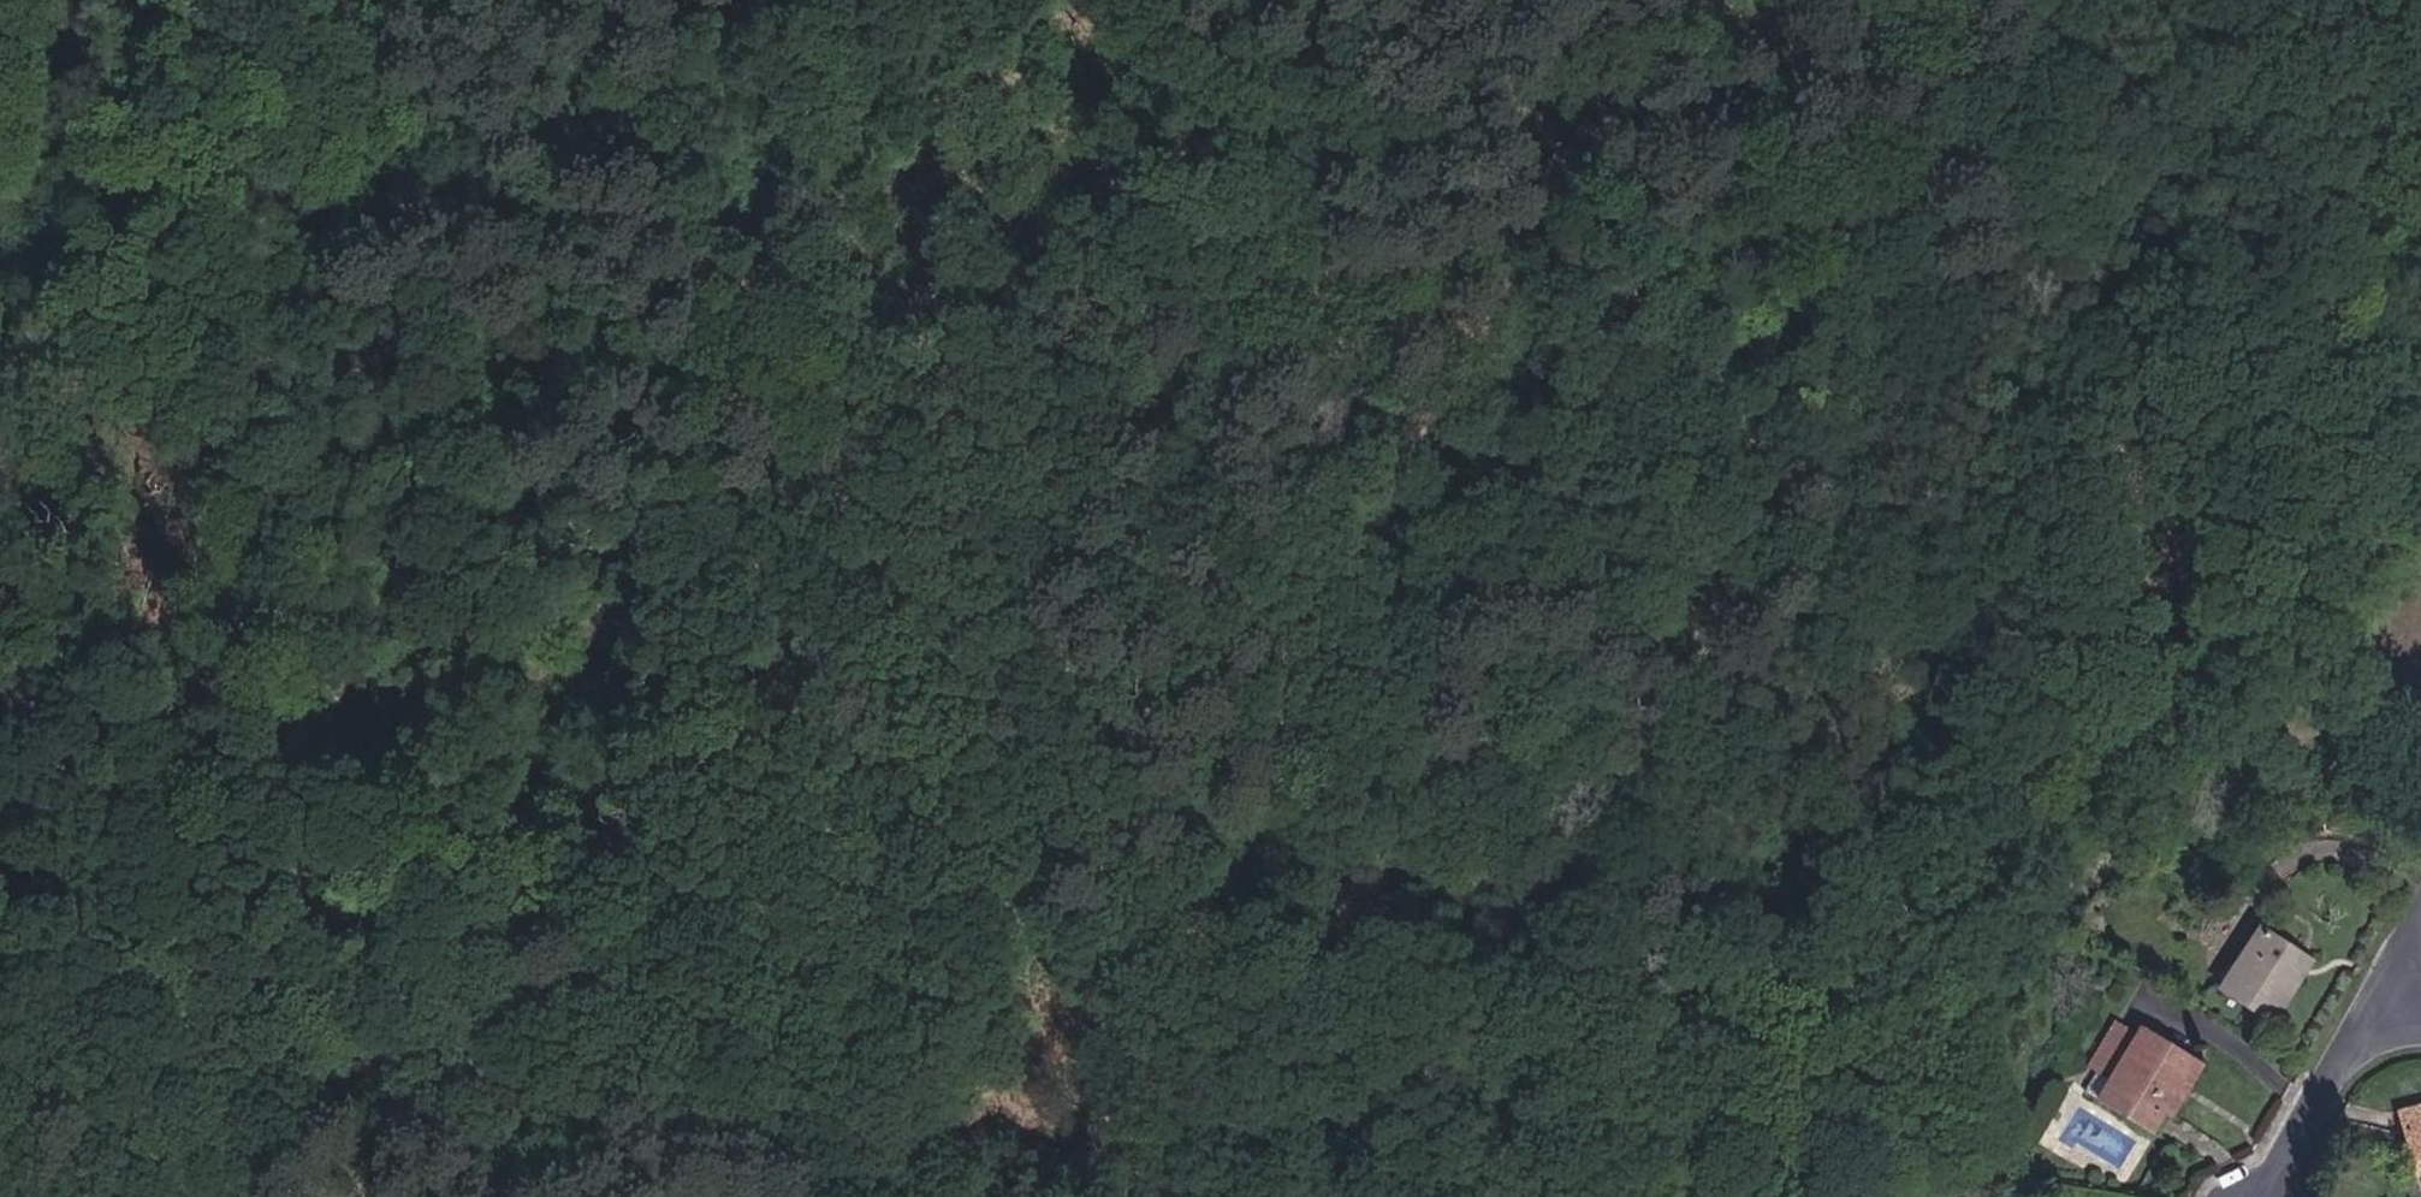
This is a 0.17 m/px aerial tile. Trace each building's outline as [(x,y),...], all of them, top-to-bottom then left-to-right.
[(2285,981),(2302,955),(2258,926),(2219,987),(2270,1022),(2293,986),(2285,981)] [(2293,986),(2310,960),(2302,955),(2285,981),(2293,986)] [(2135,1034),(2116,1022),(2090,1066),(2098,1071),(2109,1077),(2135,1034)] [(2109,1077),(2098,1071),(2086,1090),(2122,1112),(2132,1094),(2161,1112),(2194,1058),(2140,1026),(2135,1034),(2109,1077)] [(2161,1112),(2132,1094),(2122,1112),(2154,1131),(2164,1114),(2168,1117),(2202,1063),(2194,1058),(2161,1112)] [(2397,1113),(2413,1172),(2420,1170),(2420,1106),(2397,1113)]
